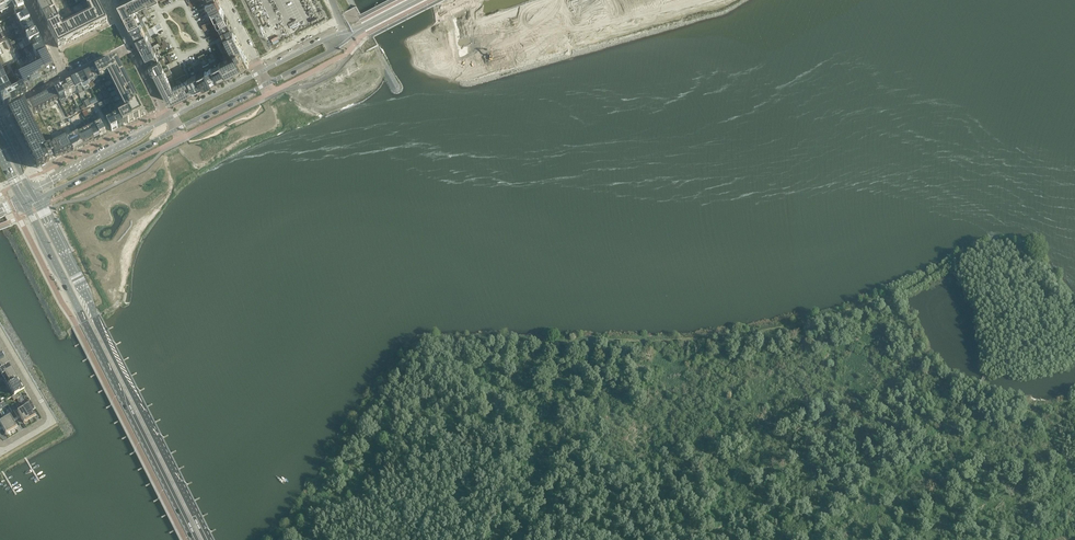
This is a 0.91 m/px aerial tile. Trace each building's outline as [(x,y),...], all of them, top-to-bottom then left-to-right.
[(15,15),(16,14),(18,13),(25,10),(22,4),(20,0),(0,0),(0,22),(15,15)] [(38,8),(43,18),(59,10),(54,0),(38,8)] [(80,3),(83,10),(87,8),(97,3),(96,0),(85,0),(80,3)] [(117,1),(129,24),(139,20),(134,9),(133,7),(146,0),(147,2),(151,0),(119,0),(117,1)] [(203,2),(206,7),(208,6),(210,9),(220,4),(217,0),(207,0),(203,2)] [(315,13),(321,10),(316,0),(308,0),(315,13)] [(60,21),(48,27),(49,28),(53,36),(59,48),(60,47),(59,47),(64,45),(65,45),(67,44),(68,43),(69,43),(69,42),(73,40),(74,40),(78,37),(78,38),(79,37),(79,38),(79,37),(84,35),(85,35),(84,34),(89,32),(90,32),(94,29),(94,30),(94,29),(95,30),(95,29),(99,27),(100,27),(100,26),(106,23),(107,23),(97,3),(87,8),(83,10),(72,15),(64,19),(60,21)] [(220,4),(210,9),(214,18),(224,13),(220,4)] [(59,10),(43,18),(48,27),(60,21),(64,19),(59,9),(59,10)] [(16,14),(15,15),(18,21),(28,16),(27,14),(26,12),(25,11),(25,10),(18,13),(16,14)] [(214,18),(205,23),(206,25),(215,20),(217,24),(227,19),(224,13),(214,18)] [(18,21),(14,23),(17,28),(31,21),(28,16),(18,21)] [(139,20),(129,24),(132,30),(145,24),(142,18),(139,20)] [(227,19),(217,24),(220,30),(230,25),(227,19)] [(31,21),(17,28),(20,34),(34,27),(31,21)] [(145,24),(132,30),(135,36),(148,30),(148,29),(145,24)] [(220,30),(223,36),(233,31),(233,30),(231,25),(230,25),(220,30)] [(101,29),(104,35),(110,32),(107,26),(101,29)] [(34,27),(20,34),(23,40),(37,33),(34,27)] [(148,30),(135,36),(139,45),(152,38),(148,30)] [(225,40),(219,43),(227,58),(219,62),(225,74),(249,62),(235,35),(233,31),(223,36),(225,40)] [(37,33),(23,40),(26,47),(40,40),(37,33)] [(40,40),(26,47),(30,54),(43,47),(40,40)] [(149,40),(139,45),(142,51),(152,46),(149,40)] [(152,46),(142,51),(145,57),(157,51),(154,45),(152,46)] [(43,47),(30,54),(34,60),(47,54),(43,47)] [(157,51),(145,57),(148,63),(161,56),(158,50),(157,51)] [(40,64),(17,76),(23,87),(17,90),(20,95),(26,92),(58,76),(47,54),(37,59),(40,64)] [(156,59),(148,63),(153,71),(162,66),(165,65),(161,58),(157,61),(156,59)] [(96,69),(95,70),(100,80),(102,83),(106,91),(109,97),(110,99),(118,113),(119,116),(124,125),(125,125),(125,126),(128,124),(128,123),(130,122),(133,120),(135,120),(136,121),(139,118),(140,117),(144,115),(145,115),(140,105),(137,100),(138,100),(137,99),(136,99),(136,98),(135,95),(134,94),(135,93),(134,89),(133,90),(132,89),(132,88),(131,84),(130,85),(129,83),(130,83),(129,79),(128,80),(127,78),(126,74),(125,75),(124,73),(124,74),(124,73),(122,71),(122,69),(121,69),(122,69),(121,68),(120,66),(120,65),(119,63),(118,61),(117,60),(118,60),(117,59),(116,59),(112,61),(111,62),(111,63),(107,64),(106,64),(101,67),(100,67),(96,68),(96,69)] [(217,62),(210,66),(216,78),(225,74),(219,62),(218,63),(217,62)] [(209,63),(203,66),(205,70),(211,81),(212,81),(216,79),(216,78),(210,66),(209,63)] [(162,66),(153,71),(155,75),(155,76),(157,80),(158,81),(159,85),(160,86),(162,90),(163,91),(164,95),(165,96),(169,103),(181,96),(183,95),(186,94),(188,93),(191,91),(192,91),(193,90),(188,81),(179,86),(178,84),(172,86),(162,66)] [(1,96),(1,97),(5,103),(12,99),(17,97),(20,95),(17,90),(13,92),(1,69),(0,67),(0,95),(1,96)] [(95,70),(90,73),(95,82),(96,86),(102,83),(100,80),(95,70)] [(205,70),(196,74),(202,86),(211,81),(205,70)] [(90,73),(84,76),(90,87),(95,84),(90,73)] [(196,74),(187,79),(193,90),(202,86),(196,74)] [(84,76),(78,79),(84,90),(90,87),(84,76)] [(78,79),(72,82),(77,91),(79,95),(84,92),(85,92),(84,90),(78,79)] [(72,82),(66,85),(71,94),(77,91),(72,82)] [(66,85),(60,87),(66,99),(72,96),(71,94),(66,85)] [(60,87),(54,90),(61,104),(67,101),(66,99),(60,87)] [(23,106),(9,113),(38,169),(46,164),(45,163),(49,161),(49,160),(49,159),(55,156),(56,157),(56,158),(64,154),(68,152),(69,153),(73,151),(67,139),(55,145),(39,113),(51,107),(50,105),(53,104),(57,101),(53,93),(50,94),(49,93),(49,94),(46,96),(45,95),(45,96),(42,98),(41,97),(42,98),(38,100),(37,99),(38,100),(34,102),(33,101),(34,102),(30,104),(30,103),(29,103),(34,114),(28,117),(23,106)] [(111,115),(105,118),(112,131),(118,128),(113,119),(111,115)] [(119,116),(113,119),(118,128),(119,128),(119,129),(124,127),(123,126),(123,125),(124,125),(119,116)] [(93,124),(87,127),(94,140),(98,138),(100,137),(95,127),(93,124)] [(101,125),(95,127),(100,137),(101,137),(102,138),(106,136),(105,135),(106,134),(101,125)] [(87,127),(77,132),(84,146),(94,140),(87,127)] [(77,132),(66,137),(67,139),(73,151),(84,146),(77,132)] [(6,359),(0,363),(0,370),(9,364),(6,359)] [(12,369),(9,364),(0,370),(0,373),(2,376),(12,369)] [(5,381),(15,375),(12,369),(2,376),(4,380),(5,381)] [(6,386),(18,380),(15,375),(5,381),(4,380),(3,381),(6,386)] [(9,392),(21,385),(18,380),(6,386),(9,392)] [(24,390),(21,385),(9,392),(13,397),(24,390)] [(30,410),(34,407),(30,401),(21,406),(29,420),(34,417),(30,410)] [(29,420),(21,406),(13,411),(17,418),(19,416),(24,423),(29,420)] [(11,414),(4,418),(3,418),(11,431),(16,428),(12,421),(14,419),(11,414)] [(4,418),(3,417),(0,419),(0,428),(1,427),(5,434),(11,431),(3,418),(4,418)]
